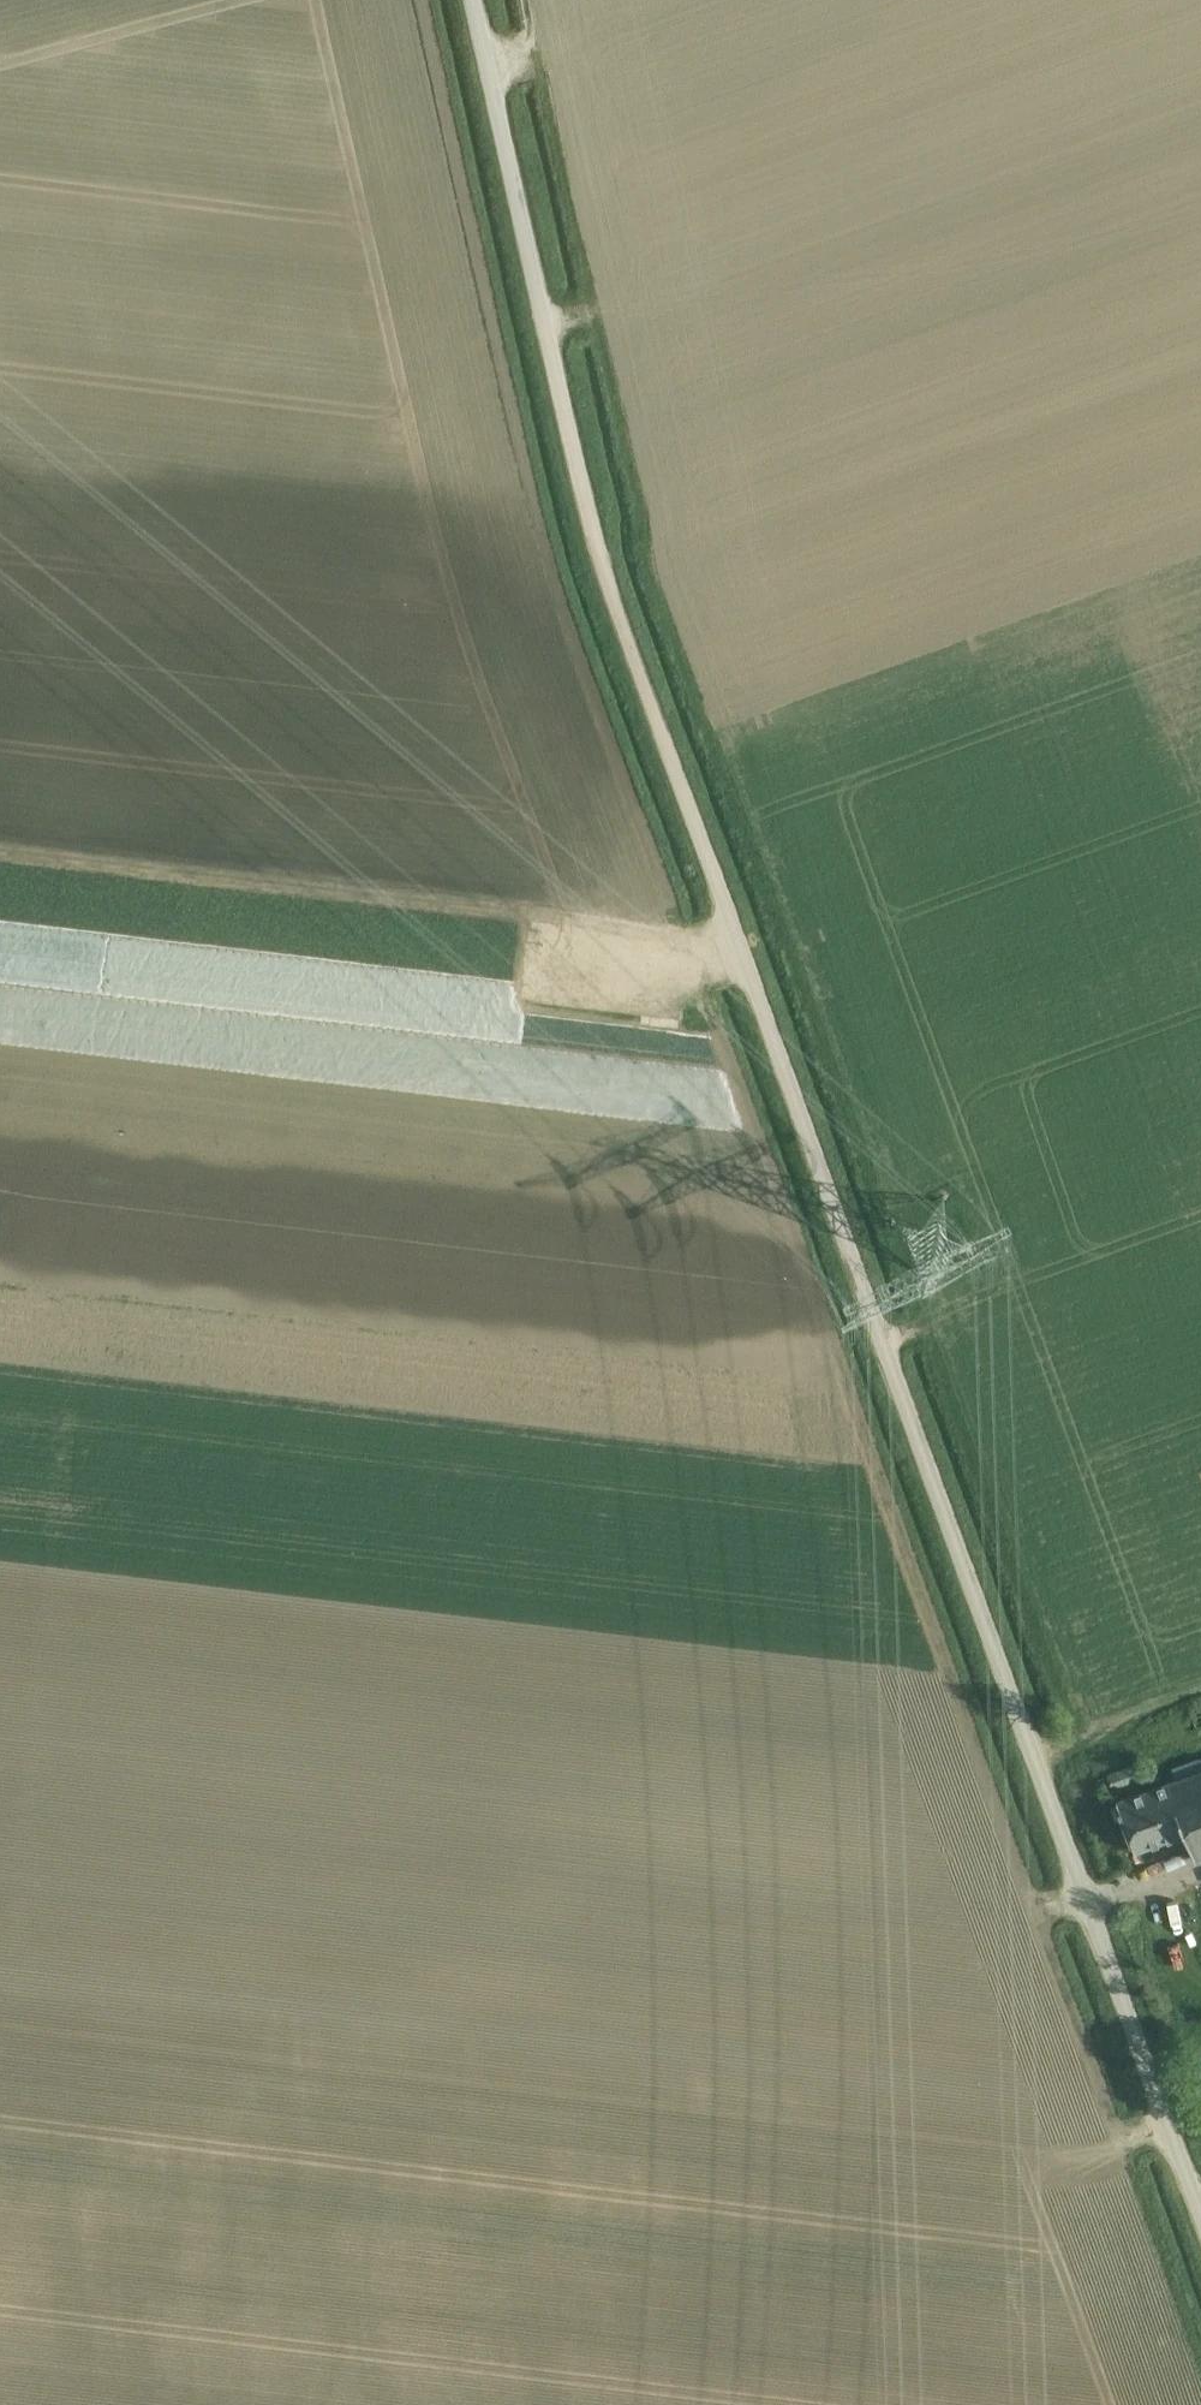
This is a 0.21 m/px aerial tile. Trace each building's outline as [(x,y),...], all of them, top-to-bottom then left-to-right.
[(1123,1767),(1104,1774),(1110,1789),(1129,1782),(1123,1767)] [(1117,1801),(1135,1851),(1185,1833),(1195,1860),(1200,1858),(1200,1770),(1117,1801)]
